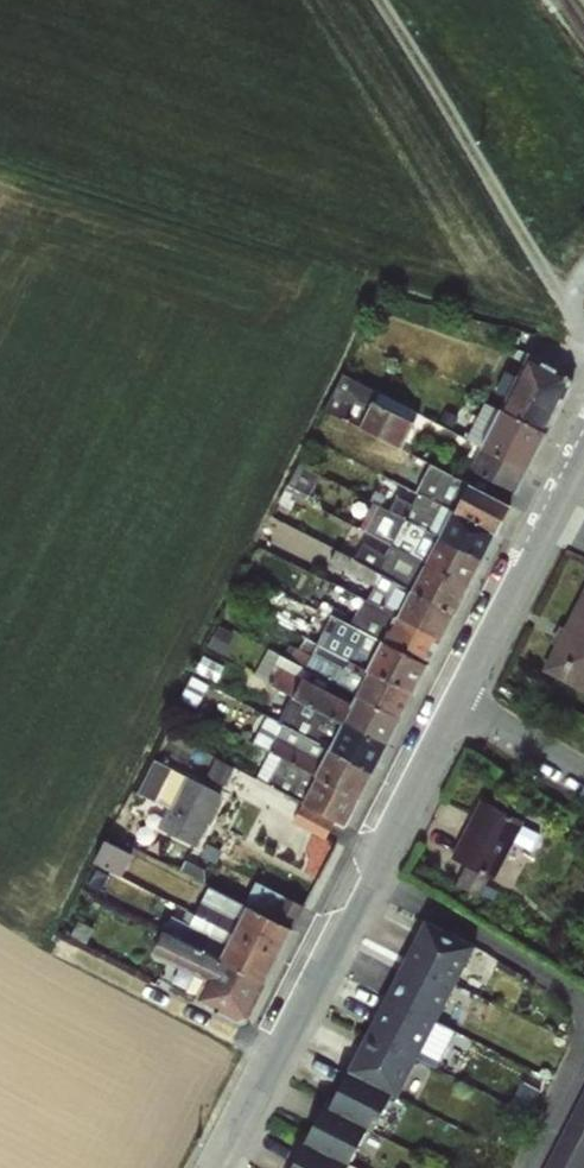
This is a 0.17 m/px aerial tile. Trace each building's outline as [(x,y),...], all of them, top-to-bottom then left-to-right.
[(536,495),(583,369),(524,348),(505,399),(491,393),(474,437),(518,454),(507,484),(536,495)] [(382,393),(370,424),(417,441),(428,410),(382,393)] [(262,775),(365,825),(524,497),(480,476),(413,613),(371,593),(358,619),(338,609),(312,664),(272,644),(259,672),(312,698),(307,708),(286,698),(265,740),(276,745),(262,775)] [(384,504),(373,529),(440,558),(462,507),(449,502),(438,527),(384,504)] [(542,671),(583,693),(583,586),(563,627),(560,625),(550,644),(555,646),(542,671)] [(159,755),(143,791),(173,804),(163,826),(205,844),(231,787),(159,755)] [(521,822),(479,801),(451,855),(494,876),(521,822)] [(302,809),(298,823),(336,834),(340,820),(302,809)] [(405,955),(454,982),(473,946),(423,920),(405,955)] [(386,993),(436,1018),(454,982),(405,955),(386,993)] [(367,1031),(417,1055),(436,1018),(386,993),(367,1031)] [(348,1069),(391,1092),(397,1095),(417,1055),(367,1031),(348,1069)] [(329,1106),(366,1127),(373,1129),(391,1092),(348,1069),(329,1106)] [(546,1167),(583,1167),(583,1091),(546,1167)] [(306,1137),(350,1163),(366,1127),(329,1106),(324,1103),(306,1137)] [(350,1163),(306,1137),(290,1167),(359,1167),(350,1163)]
